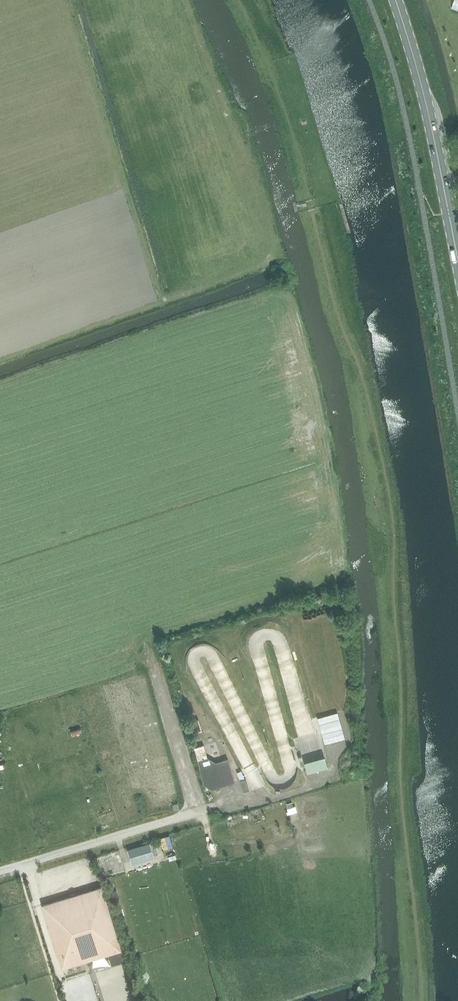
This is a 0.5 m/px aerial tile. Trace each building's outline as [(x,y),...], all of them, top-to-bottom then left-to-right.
[(344,738),(336,712),(317,718),(325,744),(344,738)] [(324,754),(304,760),(306,770),(327,764),(324,754)] [(211,789),(234,782),(227,758),(199,767),(204,784),(209,783),(211,789)] [(239,779),(240,779),(244,778),(241,770),(236,772),(239,779)] [(244,778),(240,779),(243,791),(249,790),(245,777),(244,778)] [(158,853),(154,841),(129,849),(132,861),(158,853)] [(62,967),(120,949),(101,887),(43,905),(62,967)] [(123,955),(110,959),(111,965),(125,961),(123,955)]
